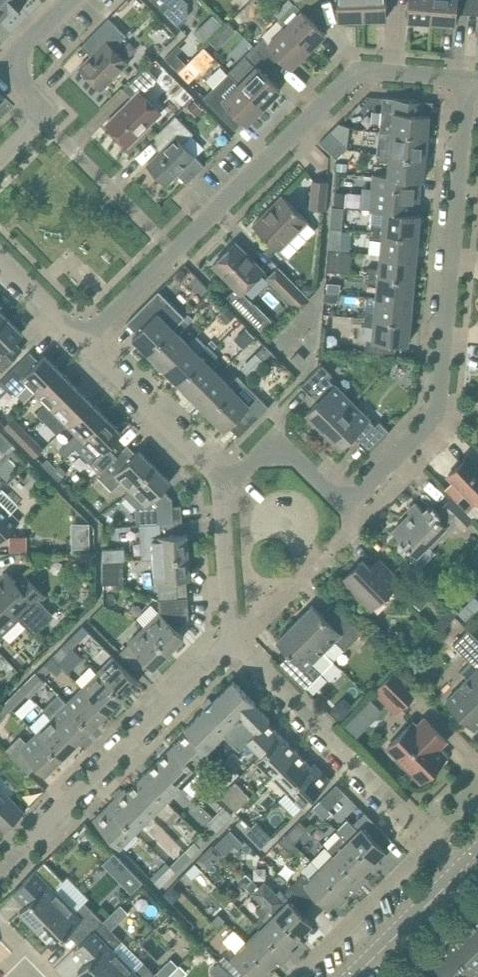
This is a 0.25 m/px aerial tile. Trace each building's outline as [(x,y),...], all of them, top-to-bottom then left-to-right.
[(14,0),(0,0),(0,21),(8,13),(10,14),(19,5),(14,0)] [(162,9),(167,15),(178,26),(188,16),(188,1),(186,0),(152,0),(162,9)] [(278,20),(285,26),(284,27),(308,51),(325,34),(311,20),(305,13),(311,8),(310,4),(316,0),(300,0),(295,3),(278,20)] [(339,20),(363,19),(362,0),(338,0),(339,20)] [(363,19),(386,18),(386,0),(362,0),(363,19)] [(408,20),(432,22),(433,0),(409,0),(408,20)] [(468,14),(469,0),(433,0),(432,22),(456,24),(456,13),(468,14)] [(468,14),(477,15),(477,0),(469,0),(468,14)] [(79,67),(102,90),(128,63),(114,48),(126,35),(123,32),(109,18),(87,39),(97,50),(79,67)] [(265,39),(256,48),(276,68),(284,60),(291,68),(308,51),(284,27),(268,43),(265,39)] [(254,47),(229,72),(240,82),(264,107),(281,90),(267,76),(276,68),(256,48),(254,47)] [(173,50),(165,58),(179,71),(186,64),(173,50)] [(132,98),(107,123),(128,145),(161,113),(143,95),(158,80),(145,67),(137,74),(123,89),(132,98)] [(229,72),(204,96),(211,104),(231,124),(239,116),(247,124),(264,107),(240,82),(229,72)] [(392,132),(427,136),(429,114),(417,113),(418,100),(383,97),(380,124),(380,132),(392,133),(392,132)] [(193,133),(176,116),(158,133),(168,143),(147,164),(167,184),(178,173),(187,182),(205,165),(183,143),(193,133)] [(339,123),(330,132),(347,149),(350,126),(339,123)] [(347,149),(330,132),(320,142),(336,159),(347,149)] [(378,153),(425,158),(427,136),(392,132),(392,133),(380,132),(378,153)] [(374,175),(423,180),(425,158),(378,153),(377,161),(390,162),(389,176),(374,175)] [(337,163),(337,170),(347,171),(347,164),(337,163)] [(374,175),(371,210),(420,214),(418,213),(421,180),(423,180),(374,175)] [(311,208),(325,209),(327,181),(313,180),(311,208)] [(253,225),(278,250),(308,220),(283,195),(253,225)] [(332,206),(330,229),(342,230),(344,207),(332,206)] [(372,225),(371,232),(418,236),(420,214),(371,210),(371,211),(386,212),(384,226),(372,225)] [(330,229),(328,249),(337,250),(341,250),(342,230),(330,229)] [(382,241),(381,255),(416,258),(418,236),(371,232),(370,240),(382,241)] [(213,265),(241,293),(264,270),(236,242),(213,265)] [(328,249),(327,270),(336,271),(337,250),(328,249)] [(367,267),(366,275),(414,279),(416,258),(381,255),(379,269),(367,267)] [(268,278),(299,309),(309,299),(278,267),(268,278)] [(378,283),(377,298),(412,300),(414,279),(366,275),(366,282),(378,283)] [(326,291),(338,291),(339,284),(327,283),(326,291)] [(159,290),(126,323),(137,333),(133,337),(149,353),(184,319),(159,290)] [(325,292),(324,301),(338,302),(338,293),(325,292)] [(363,310),(362,318),(410,322),(412,300),(377,298),(375,311),(363,310)] [(149,353),(164,368),(190,343),(180,333),(195,318),(190,313),(184,319),(149,353)] [(22,349),(14,341),(22,332),(7,318),(0,325),(0,371),(22,349)] [(410,322),(362,318),(362,325),(374,326),(373,340),(366,340),(365,352),(375,353),(395,355),(396,343),(408,344),(410,322)] [(247,327),(235,339),(244,348),(256,337),(247,327)] [(164,368),(179,383),(213,350),(208,344),(199,353),(190,343),(164,368)] [(179,383),(193,398),(219,373),(210,363),(218,355),(213,350),(179,383)] [(291,359),(299,366),(306,359),(298,351),(291,359)] [(27,385),(37,394),(60,371),(44,355),(39,361),(30,352),(2,380),(17,395),(27,385)] [(307,412),(324,429),(352,402),(328,378),(333,374),(322,364),(302,385),(312,395),(314,393),(320,399),(307,412)] [(37,412),(43,419),(76,386),(60,371),(37,394),(46,403),(37,412)] [(193,398),(209,414),(243,380),(238,375),(229,383),(219,373),(193,398)] [(229,426),(239,436),(260,415),(269,406),(248,385),(243,380),(209,414),(225,430),(229,426)] [(57,415),(67,425),(91,402),(76,386),(43,419),(49,424),(57,415)] [(67,425),(82,440),(83,440),(106,417),(91,402),(67,425)] [(352,402),(324,429),(341,446),(354,433),(361,440),(359,442),(369,452),(390,431),(380,421),(375,425),(352,402)] [(14,417),(5,426),(20,441),(29,432),(14,417)] [(76,447),(100,472),(113,459),(117,455),(108,446),(122,433),(106,417),(83,440),(82,440),(76,447)] [(29,432),(20,441),(36,458),(45,448),(29,432)] [(0,439),(0,447),(5,452),(12,444),(4,436),(0,439)] [(121,481),(130,490),(155,466),(139,450),(121,468),(113,459),(100,472),(97,475),(112,490),(121,481)] [(462,490),(475,503),(477,500),(477,466),(468,456),(448,475),(462,490)] [(42,463),(51,472),(56,467),(47,458),(42,463)] [(130,490),(125,495),(138,508),(145,508),(146,508),(148,508),(151,507),(173,506),(172,495),(165,487),(170,482),(155,466),(130,490)] [(56,467),(51,472),(59,480),(64,475),(56,467)] [(0,491),(0,537),(3,539),(20,522),(12,513),(19,505),(2,488),(0,491)] [(451,497),(440,508),(462,529),(473,518),(451,497)] [(429,543),(432,546),(450,528),(428,507),(424,511),(416,503),(408,511),(410,513),(393,531),(407,545),(417,555),(429,543)] [(138,508),(137,509),(138,525),(140,525),(146,524),(170,522),(174,522),(173,506),(151,507),(148,508),(146,508),(145,508),(138,508)] [(146,524),(140,525),(143,559),(154,558),(188,555),(186,533),(171,534),(170,522),(146,524)] [(103,528),(104,542),(116,541),(115,527),(103,528)] [(28,535),(11,535),(11,549),(28,549),(28,535)] [(90,535),(72,536),(73,549),(90,548),(90,535)] [(158,580),(159,599),(178,598),(176,579),(190,578),(188,555),(154,558),(155,580),(158,580)] [(343,580),(371,608),(400,580),(380,560),(371,568),(363,560),(343,580)] [(123,562),(103,563),(103,585),(117,584),(124,586),(123,562)] [(404,562),(396,570),(402,577),(411,569),(404,562)] [(0,578),(0,600),(19,619),(18,620),(35,637),(55,617),(40,601),(46,595),(38,587),(24,572),(24,573),(28,578),(20,585),(15,580),(7,572),(0,578)] [(160,612),(144,627),(169,652),(184,636),(178,629),(188,619),(188,609),(187,597),(178,598),(159,599),(160,612)] [(4,636),(3,635),(19,619),(0,600),(0,639),(4,636)] [(313,605),(295,622),(324,651),(335,640),(345,650),(362,633),(343,614),(333,625),(313,605)] [(324,651),(295,622),(277,639),(297,659),(287,670),(305,689),(322,672),(313,662),(324,651)] [(76,633),(67,641),(73,647),(82,639),(89,631),(84,625),(76,633)] [(169,652),(144,627),(129,643),(120,652),(137,669),(146,660),(153,667),(169,652)] [(474,729),(477,726),(477,727),(477,639),(468,629),(453,644),(470,661),(460,671),(468,679),(446,701),(474,729)] [(67,641),(52,657),(58,662),(73,647),(67,641)] [(52,657),(37,672),(42,678),(58,662),(52,657)] [(114,657),(98,672),(123,697),(138,682),(114,657)] [(375,691),(396,712),(417,692),(395,670),(375,691)] [(37,672),(21,687),(30,696),(46,681),(42,678),(37,672)] [(98,672),(83,688),(107,712),(123,697),(98,672)] [(188,731),(173,746),(192,765),(193,764),(207,750),(225,732),(254,703),(255,702),(234,680),(185,728),(188,731)] [(6,702),(12,708),(15,711),(30,696),(21,687),(6,702)] [(83,688),(67,703),(92,728),(107,712),(83,688)] [(43,709),(52,718),(77,743),(92,728),(67,703),(59,694),(43,709)] [(344,698),(331,711),(340,720),(353,707),(344,698)] [(6,702),(0,708),(0,720),(12,708),(6,702)] [(270,718),(254,703),(225,732),(240,748),(248,740),(255,747),(274,728),(267,721),(270,718)] [(52,718),(37,733),(61,758),(77,743),(52,718)] [(388,747),(408,767),(410,766),(423,779),(446,757),(437,748),(446,739),(425,719),(417,727),(412,723),(388,747)] [(297,751),(274,728),(255,747),(262,754),(257,758),(273,774),(297,751)] [(61,758),(37,733),(28,742),(20,734),(6,749),(29,772),(37,765),(45,774),(61,758)] [(173,746),(158,761),(181,785),(198,769),(193,764),(192,765),(173,746)] [(312,766),(297,751),(273,774),(288,790),(312,766)] [(225,761),(230,767),(240,758),(234,752),(225,761)] [(158,761),(143,777),(166,800),(181,785),(158,761)] [(315,764),(312,766),(288,790),(304,806),(330,779),(315,764)] [(213,785),(218,791),(233,775),(228,770),(213,785)] [(143,777),(128,791),(151,815),(166,800),(143,777)] [(221,796),(236,811),(250,797),(235,782),(221,796)] [(125,789),(109,804),(136,831),(151,815),(128,791),(125,789)] [(5,831),(24,812),(10,797),(6,802),(0,796),(0,826),(5,831)] [(314,807),(326,819),(332,812),(320,800),(314,807)] [(136,831),(109,804),(93,820),(120,846),(136,831)] [(224,807),(219,812),(227,820),(232,815),(224,807)] [(219,812),(214,817),(222,825),(227,820),(219,812)] [(341,834),(375,868),(382,861),(378,857),(386,849),(380,844),(388,836),(365,812),(352,825),(347,820),(337,830),(341,834)] [(214,817),(208,822),(217,831),(222,825),(214,817)] [(242,818),(237,823),(246,832),(246,833),(251,828),(251,827),(242,818)] [(251,828),(246,833),(262,849),(273,837),(257,822),(251,828)] [(231,830),(216,844),(226,854),(236,845),(239,848),(244,843),(231,830)] [(327,848),(334,855),(361,882),(375,868),(341,834),(327,848)] [(201,835),(186,850),(192,856),(207,841),(201,835)] [(214,844),(198,860),(208,870),(224,854),(214,844)] [(186,850),(171,866),(176,871),(192,856),(186,850)] [(115,853),(104,864),(126,888),(138,877),(128,866),(116,853),(115,853)] [(334,855),(320,869),(347,896),(361,882),(334,855)] [(20,911),(37,928),(65,900),(54,889),(63,880),(45,861),(26,879),(39,892),(20,911)] [(167,862),(151,878),(155,882),(160,887),(169,878),(176,871),(171,866),(167,862)] [(186,871),(193,878),(201,869),(195,863),(186,871)] [(304,873),(291,886),(310,905),(318,897),(328,907),(336,899),(340,903),(347,896),(320,869),(310,879),(304,873)] [(240,880),(263,903),(302,941),(309,934),(305,930),(313,923),(302,912),(310,905),(291,886),(284,893),(280,889),(277,892),(265,880),(259,886),(246,873),(240,880)] [(73,926),(85,939),(104,921),(85,902),(76,911),(65,900),(37,928),(53,945),(73,926)] [(261,928),(261,929),(288,956),(302,941),(263,903),(256,910),(262,916),(255,923),(261,928)] [(74,951),(86,963),(85,964),(78,971),(85,976),(107,976),(124,960),(113,949),(122,940),(111,929),(119,922),(111,914),(104,921),(85,939),(80,944),(74,951)] [(464,931),(477,945),(477,918),(464,931)] [(261,929),(247,943),(274,970),(288,956),(261,929)] [(449,947),(474,972),(477,975),(477,945),(464,931),(449,947)] [(218,960),(235,976),(238,976),(245,970),(251,976),(259,976),(263,973),(266,976),(274,970),(247,943),(237,933),(227,943),(231,947),(218,960)] [(449,947),(433,962),(447,976),(446,976),(469,976),(474,972),(449,947)] [(107,976),(167,976),(169,974),(171,973),(163,966),(155,974),(144,962),(135,971),(124,960),(107,976)]
